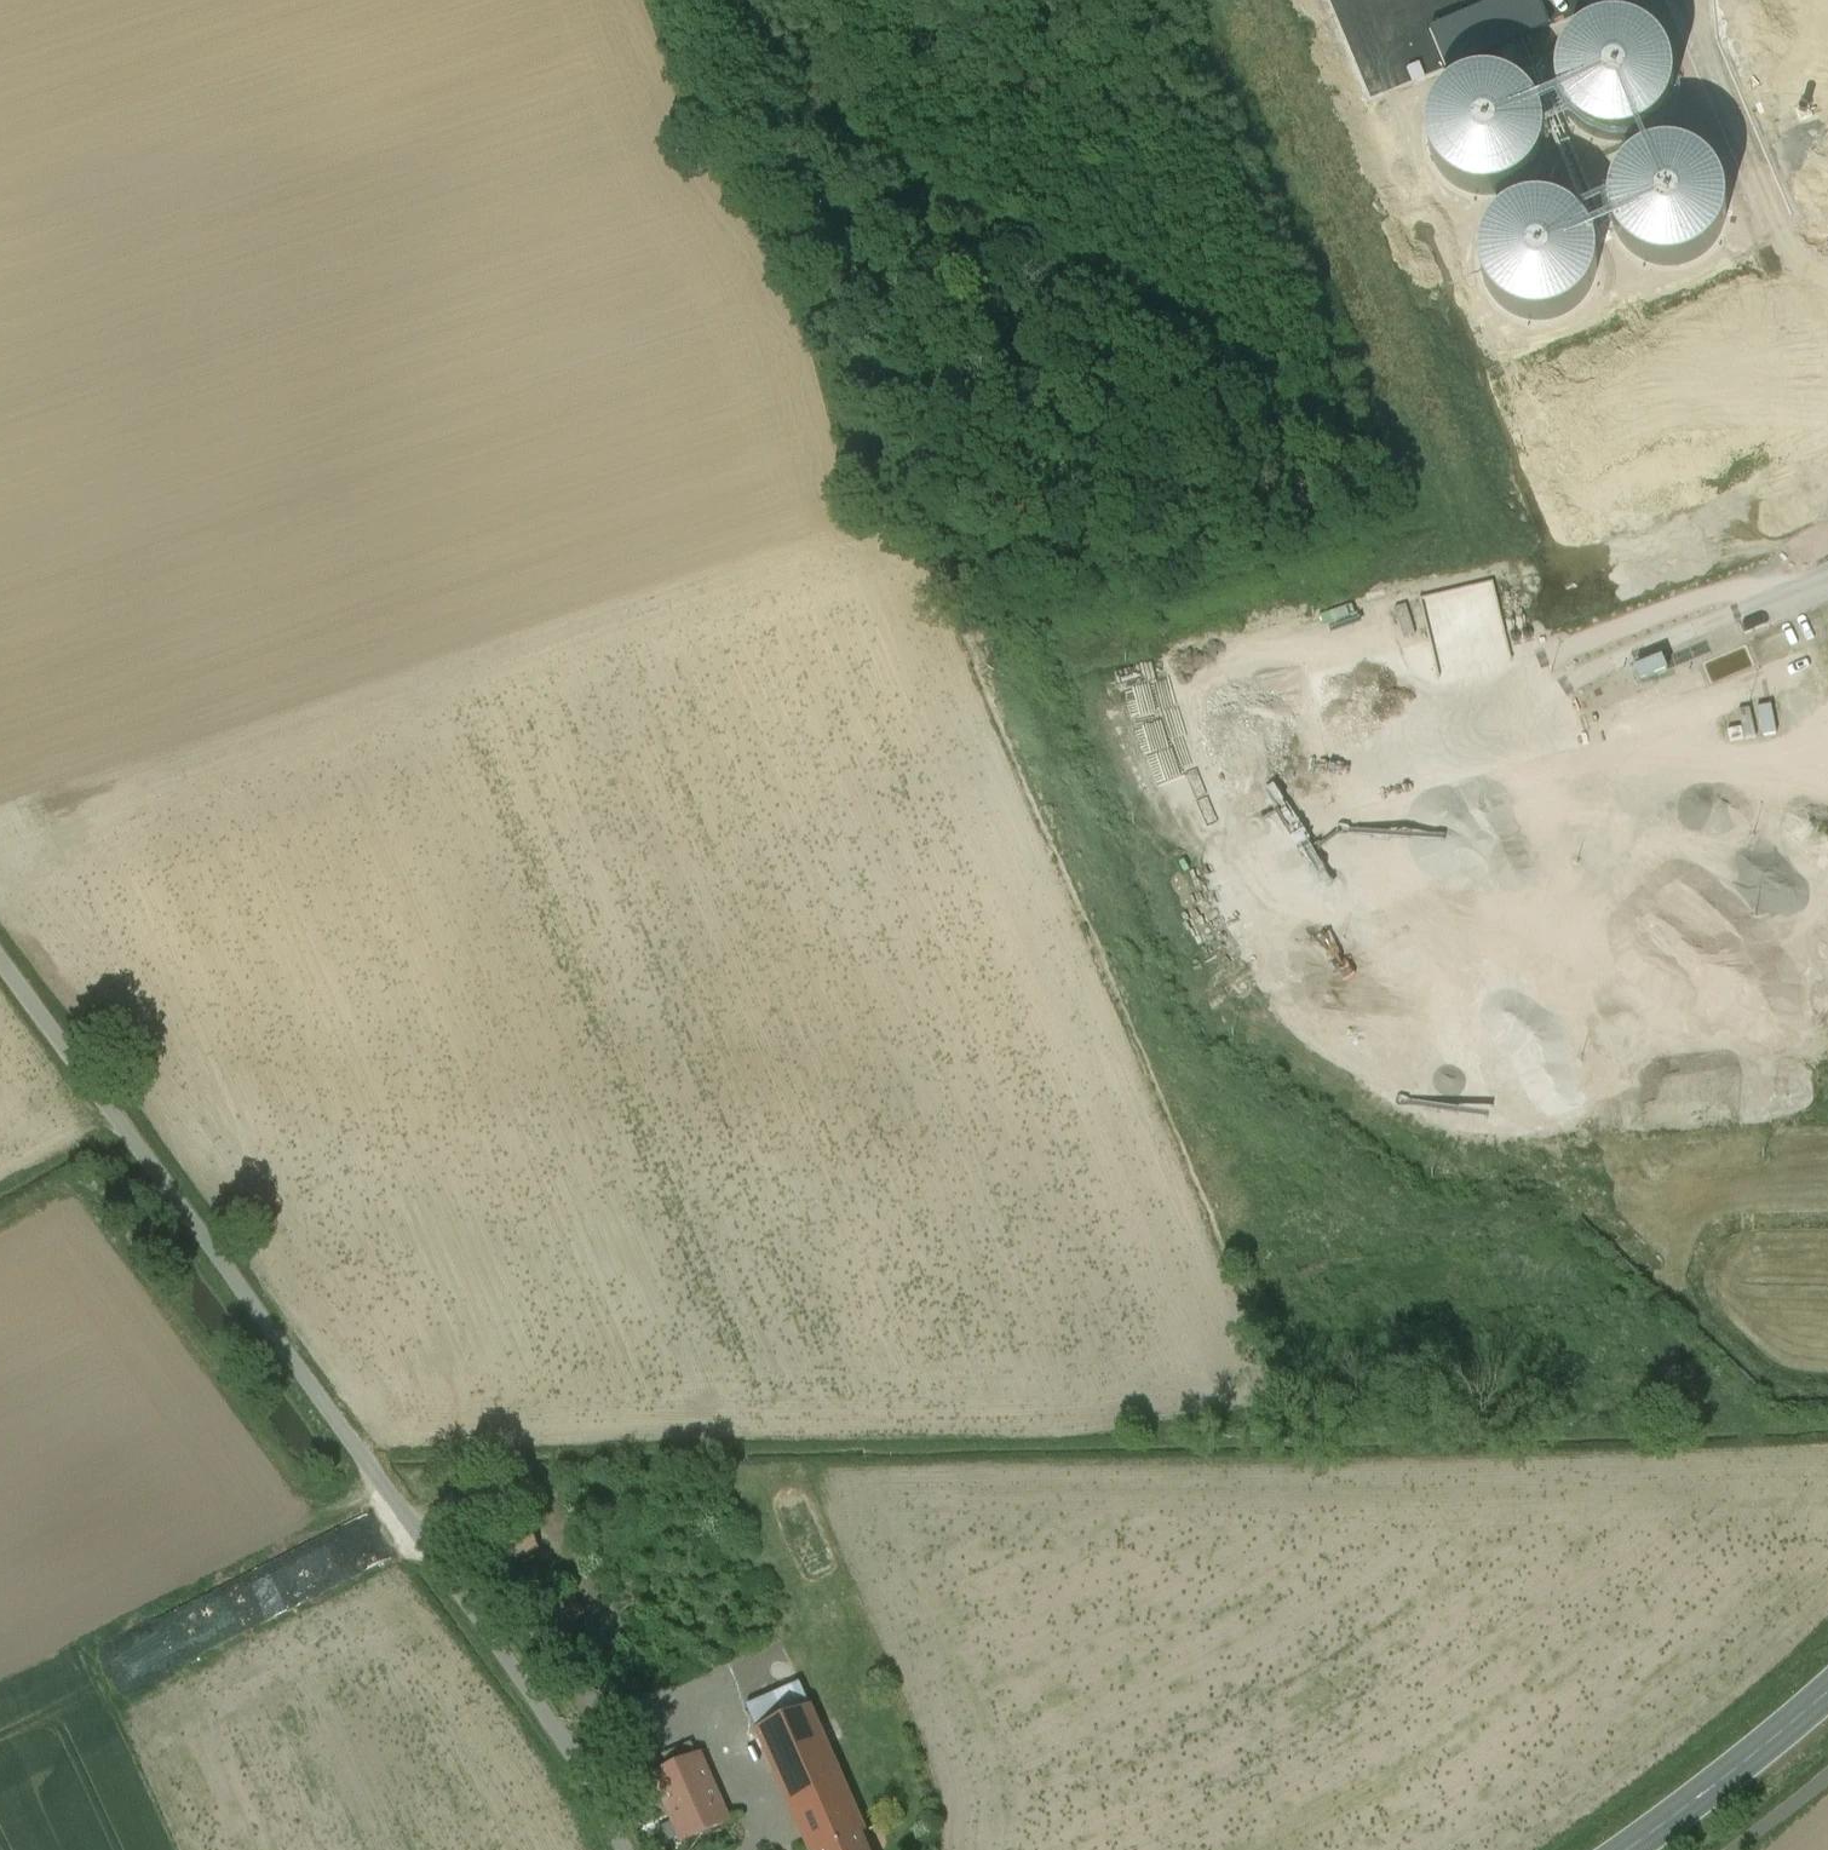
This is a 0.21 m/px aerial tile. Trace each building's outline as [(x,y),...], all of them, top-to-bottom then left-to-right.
[(1614,144),(1633,140),(1650,131),(1663,116),(1671,98),(1672,78),(1666,59),(1655,43),(1639,32),(1620,27),(1601,28),(1583,35),(1568,47),(1559,63),(1555,82),(1557,101),(1565,118),(1578,132),(1595,141),(1614,144)] [(1766,82),(1815,61),(1803,34),(1754,56),(1766,82)] [(1487,194),(1507,191),(1524,181),(1537,167),(1544,149),(1545,129),(1540,110),(1528,94),(1512,83),(1494,77),(1474,78),(1456,86),(1442,98),(1432,114),(1428,133),(1430,152),(1438,169),(1452,183),(1468,192),(1487,194)] [(1669,267),(1689,264),(1706,254),(1719,239),(1726,221),(1727,202),(1722,183),(1710,167),(1694,156),(1676,150),(1656,151),(1638,158),(1624,171),(1614,187),(1610,206),(1612,225),(1620,242),(1634,256),(1651,264),(1669,267)] [(1538,322),(1558,318),(1575,309),(1588,294),(1595,276),(1596,256),(1591,237),(1579,222),(1563,210),(1545,205),(1525,206),(1507,213),(1493,225),(1483,242),(1479,260),(1481,279),(1489,296),(1503,310),(1519,319),(1538,322)] [(1641,666),(1646,680),(1678,669),(1672,654),(1641,666)] [(1777,702),(1739,710),(1746,738),(1784,730),(1777,702)] [(539,1550),(527,1524),(473,1549),(484,1575),(539,1550)] [(158,1665),(215,1640),(203,1614),(190,1619),(186,1611),(143,1631),(158,1665)] [(748,1708),(758,1730),(811,1707),(801,1685),(748,1708)] [(862,1836),(867,1834),(811,1707),(758,1730),(811,1849),(830,1849),(862,1836)] [(663,1756),(669,1769),(697,1757),(691,1744),(663,1756)] [(684,1842),(729,1822),(700,1756),(697,1757),(669,1769),(654,1776),(684,1842)] [(830,1849),(868,1849),(862,1836),(830,1849)]
